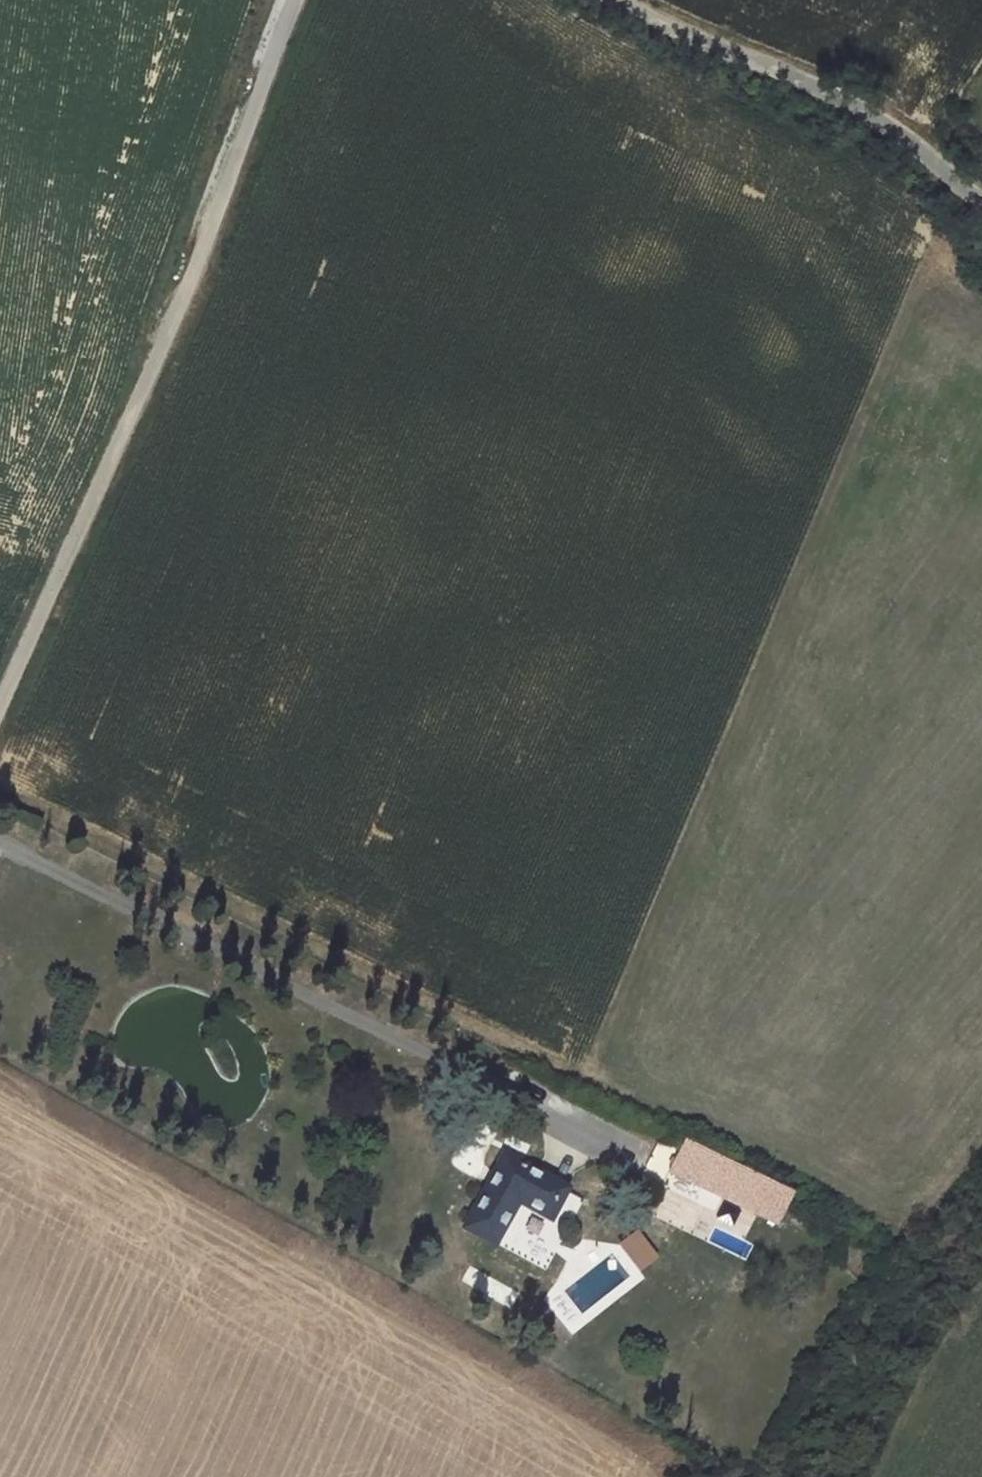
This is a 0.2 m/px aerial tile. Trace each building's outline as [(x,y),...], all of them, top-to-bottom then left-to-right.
[(792,1194),(682,1140),(666,1172),(776,1226),(792,1194)] [(507,1144),(462,1219),(501,1242),(523,1204),(557,1224),(579,1187),(507,1144)] [(641,1272),(660,1258),(639,1229),(620,1243),(641,1272)]
